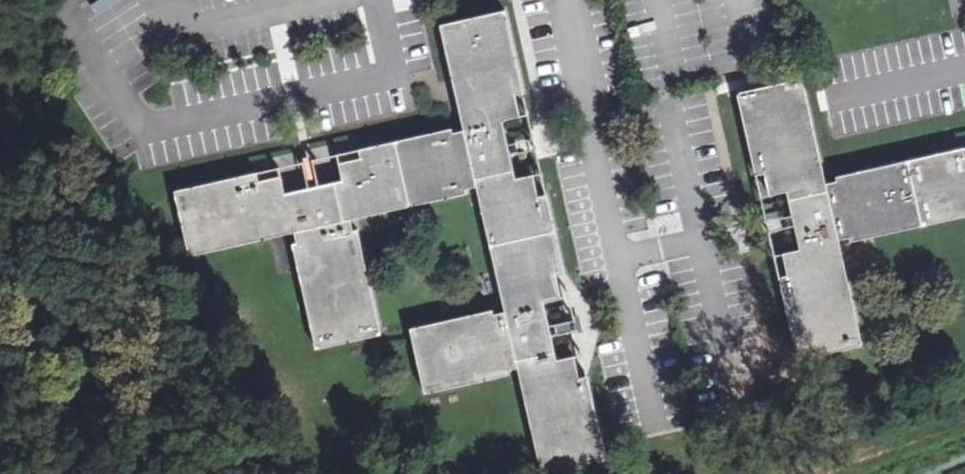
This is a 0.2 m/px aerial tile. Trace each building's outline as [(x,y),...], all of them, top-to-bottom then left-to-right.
[(396,142),(412,208),(466,195),(465,189),(477,187),(491,258),(557,232),(549,195),(539,197),(534,175),(517,178),(511,155),(520,153),(518,142),(509,144),(503,122),(520,117),(516,96),(525,94),(505,12),(440,28),(464,132),(451,135),(450,130),(396,142)] [(923,228),(909,161),(824,180),(801,79),(735,95),(755,178),(764,175),(769,197),(785,193),(791,217),(783,219),(786,230),(794,228),(799,253),(782,256),(787,279),(779,280),(797,362),(863,347),(840,247),(923,228)] [(412,208),(396,142),(363,150),(364,158),(342,163),(346,180),(322,185),(320,177),(310,179),(311,188),(287,193),(283,177),(263,181),(261,173),(178,192),(193,257),(297,234),(300,244),(293,246),(318,351),(382,336),(357,231),(353,232),(350,222),(412,208)] [(923,228),(964,218),(964,158),(963,149),(909,161),(923,228)] [(491,258),(507,316),(495,318),(493,313),(413,332),(428,396),(509,377),(508,372),(519,370),(544,473),(548,473),(609,461),(590,378),(581,380),(576,358),(559,362),(554,338),(563,336),(560,324),(551,326),(545,303),(562,299),(557,277),(567,276),(557,232),(491,258)]
